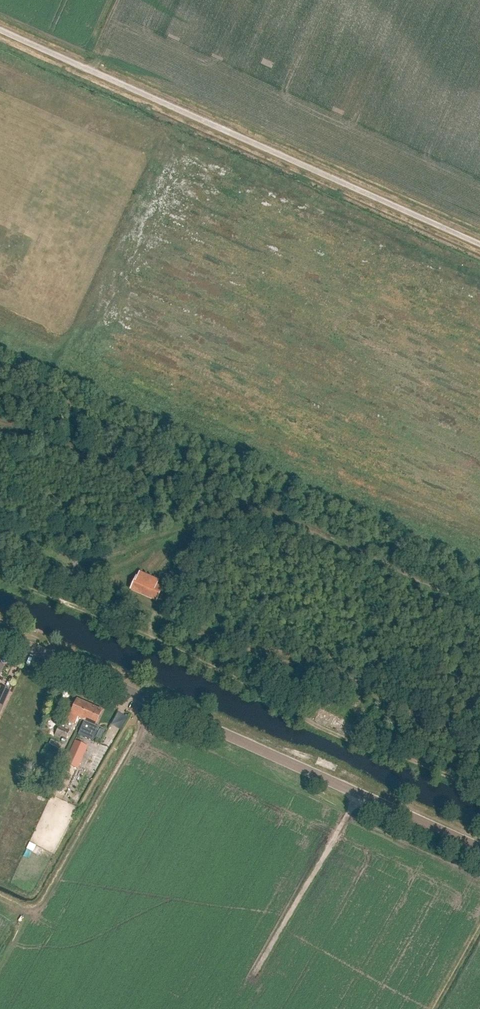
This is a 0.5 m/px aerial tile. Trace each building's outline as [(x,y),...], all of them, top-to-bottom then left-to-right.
[(159,580),(140,571),(137,576),(136,576),(130,589),(157,601),(163,588),(157,585),(159,580)] [(34,587),(37,580),(24,574),(21,581),(34,587)] [(11,691),(1,686),(0,689),(0,714),(11,691)] [(83,720),(90,704),(77,699),(70,714),(72,715),(69,721),(76,724),(78,718),(83,720)] [(102,710),(90,704),(83,720),(84,720),(78,734),(93,741),(100,726),(96,725),(102,710)] [(67,739),(71,731),(59,726),(54,736),(60,739),(61,736),(67,739)] [(58,748),(60,743),(51,739),(49,744),(58,748)] [(87,746),(75,741),(66,763),(78,768),(87,746)]
